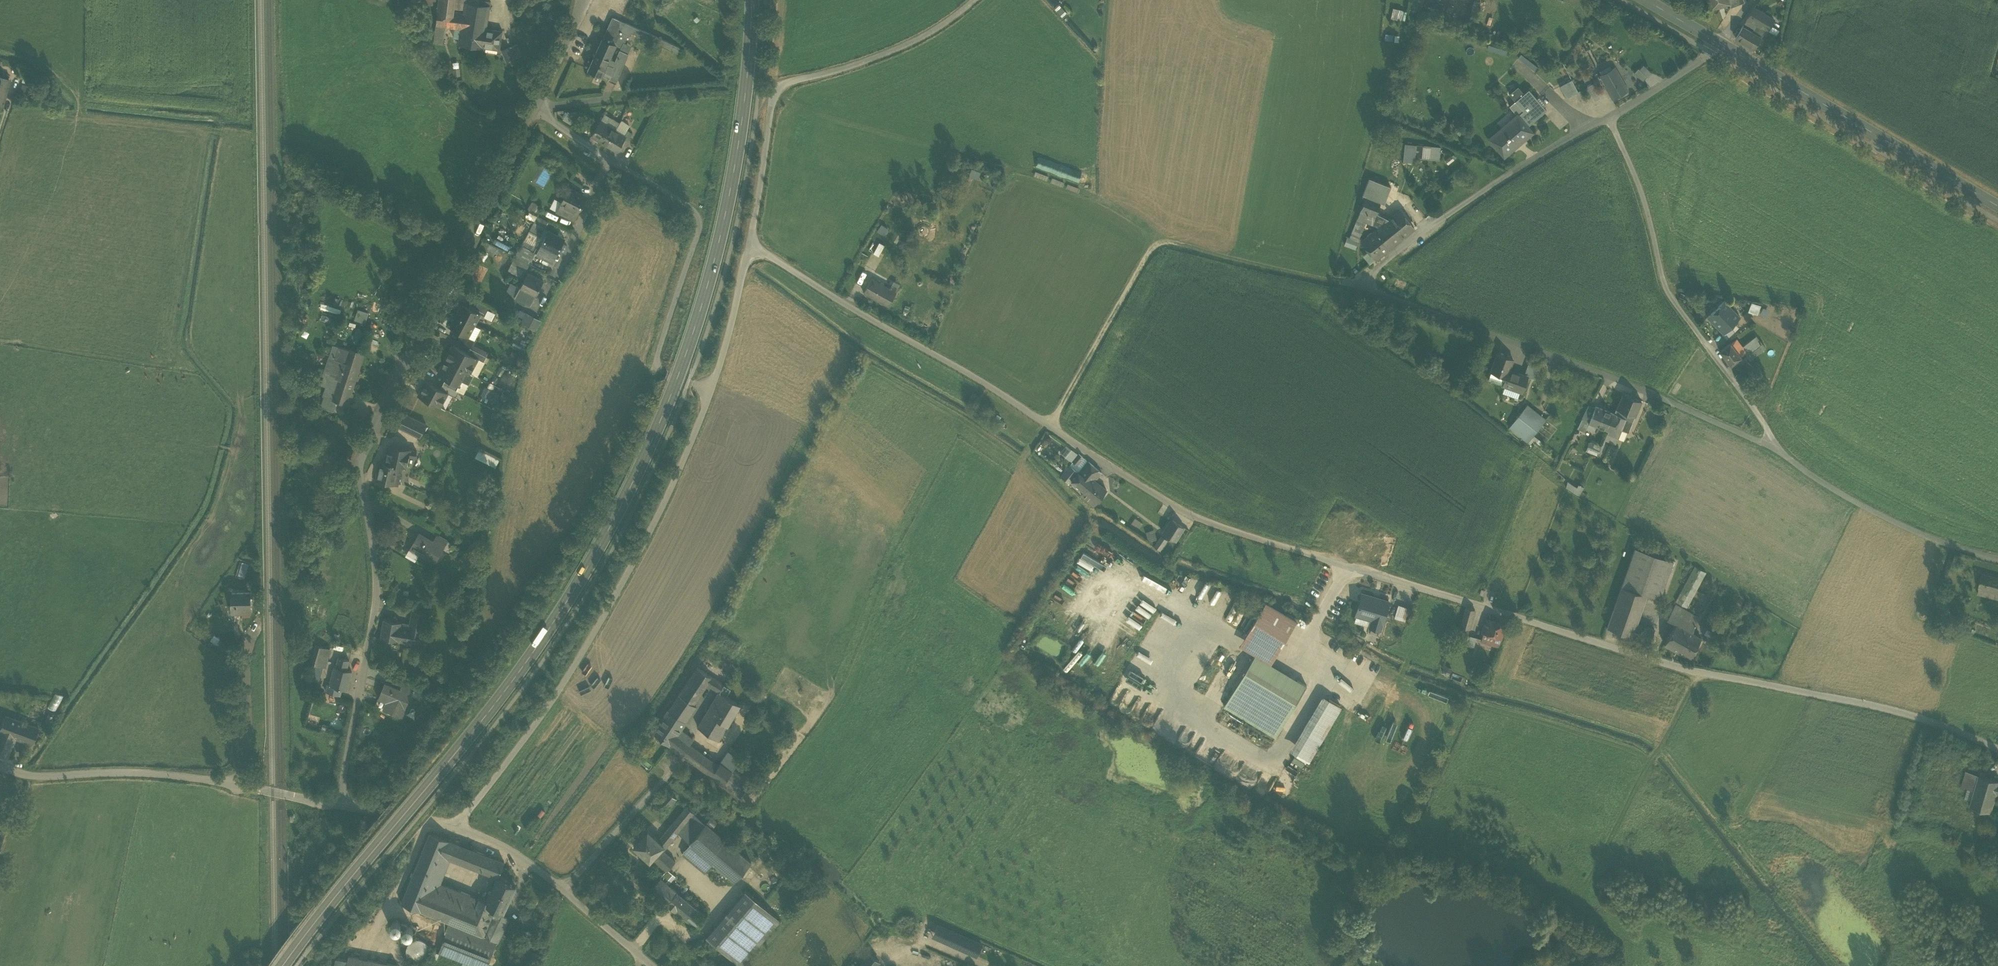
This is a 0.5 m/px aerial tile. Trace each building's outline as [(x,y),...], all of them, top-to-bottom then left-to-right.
[(436,25),(445,26),(454,27),(461,28),(462,24),(463,12),(454,11),(455,0),(439,0),(436,25)] [(454,11),(463,12),(465,2),(478,4),(479,0),(455,0),(454,11)] [(1410,9),(1421,11),(1423,0),(1412,0),(1410,9)] [(1710,9),(1729,3),(1728,0),(1707,0),(1710,9)] [(486,28),(490,6),(478,4),(465,2),(463,12),(462,24),(486,28)] [(1403,9),(1393,7),(1390,18),(1401,20),(1403,9)] [(1747,18),(1765,29),(1766,30),(1773,19),(1753,7),(1747,18)] [(603,38),(616,44),(625,22),(612,16),(603,38)] [(1760,37),(1765,29),(1747,18),(1744,23),(1754,29),(1752,32),(1760,37)] [(680,47),(625,22),(616,44),(615,44),(622,47),(628,34),(630,35),(632,32),(678,53),(680,47)] [(458,43),(499,50),(503,30),(486,28),(462,24),(461,28),(459,39),(458,43)] [(443,44),(445,26),(436,25),(434,42),(443,44)] [(1753,48),(1760,37),(1752,32),(1742,26),(1735,38),(1753,48)] [(589,69),(602,75),(609,57),(615,44),(616,44),(603,38),(593,60),(589,69)] [(621,50),(628,53),(632,46),(625,42),(621,50)] [(501,50),(507,62),(523,55),(517,43),(501,50)] [(1507,51),(1488,44),(1486,50),(1506,56),(1507,51)] [(608,79),(615,83),(620,73),(628,53),(621,50),(620,49),(614,62),(611,61),(612,59),(609,57),(602,75),(609,78),(608,79)] [(1538,67),(1520,54),(1517,58),(1534,71),(1538,67)] [(1644,64),(1640,68),(1646,74),(1647,75),(1651,71),(1644,64)] [(1599,74),(1610,97),(1625,90),(1613,67),(1599,74)] [(1642,78),(1646,74),(1640,68),(1638,67),(1634,71),(1642,78)] [(1,106),(9,79),(0,77),(0,106),(1,106)] [(1559,84),(1565,97),(1577,91),(1570,78),(1559,84)] [(1596,81),(1578,90),(1582,99),(1600,91),(1596,81)] [(1508,91),(1513,97),(1522,91),(1516,84),(1508,91)] [(1527,86),(1522,91),(1513,97),(1513,98),(1515,100),(1522,109),(1517,114),(1526,125),(1546,109),(1527,86)] [(1522,109),(1515,100),(1509,106),(1516,114),(1517,114),(1522,109)] [(567,109),(563,118),(572,123),(577,114),(567,109)] [(604,113),(600,120),(615,130),(619,122),(604,113)] [(1532,132),(1526,125),(1517,114),(1516,114),(1501,126),(1487,137),(1503,156),(1532,132)] [(607,144),(615,130),(600,120),(591,135),(607,144)] [(615,130),(623,134),(626,129),(628,125),(629,125),(621,120),(619,122),(615,130)] [(1447,129),(1438,123),(1434,129),(1443,134),(1447,129)] [(632,133),(626,129),(623,134),(626,136),(625,138),(628,140),(632,133)] [(617,150),(625,138),(626,136),(623,134),(615,130),(607,144),(617,150)] [(1404,143),(1403,160),(1414,161),(1414,157),(1439,159),(1440,146),(1404,143)] [(1451,155),(1445,160),(1448,165),(1454,160),(1451,155)] [(969,174),(977,177),(980,171),(971,167),(969,174)] [(1380,202),(1384,204),(1391,187),(1369,178),(1362,195),(1366,196),(1366,195),(1381,201),(1380,202)] [(557,211),(574,219),(586,196),(569,188),(557,211)] [(1360,210),(1360,211),(1375,216),(1376,213),(1380,202),(1381,201),(1366,195),(1366,196),(1360,210)] [(529,209),(536,211),(539,203),(531,201),(529,209)] [(1379,227),(1374,231),(1389,249),(1414,228),(1400,210),(1387,221),(1379,227)] [(1372,224),(1375,216),(1360,211),(1357,218),(1350,237),(1358,241),(1366,222),(1372,224)] [(1379,227),(1387,221),(1376,213),(1375,216),(1372,224),(1379,227)] [(537,216),(529,231),(540,237),(545,228),(548,221),(537,216)] [(521,245),(534,251),(536,247),(539,248),(541,245),(548,230),(545,228),(540,237),(529,231),(521,245)] [(541,245),(555,252),(557,253),(564,238),(548,230),(541,245)] [(1376,259),(1389,249),(1374,231),(1361,241),(1369,250),(1376,259)] [(1355,249),(1358,241),(1350,237),(1347,236),(1344,245),(1355,249)] [(869,254),(875,258),(881,247),(876,243),(869,254)] [(521,245),(515,256),(529,264),(535,252),(534,251),(521,245)] [(555,252),(541,245),(539,248),(536,247),(534,251),(535,252),(551,259),(555,252)] [(1376,259),(1369,250),(1362,256),(1369,264),(1376,259)] [(525,271),(529,264),(515,256),(508,270),(522,277),(525,271)] [(524,278),(520,287),(533,293),(536,295),(543,280),(527,272),(524,278)] [(888,306),(896,291),(889,288),(871,277),(863,292),(888,306)] [(1394,286),(1405,288),(1407,280),(1396,277),(1394,286)] [(893,280),(889,288),(896,291),(900,284),(893,280)] [(528,302),(533,293),(520,287),(516,295),(528,302)] [(1722,334),(1729,327),(1739,317),(1724,300),(1707,317),(1722,334)] [(480,313),(484,316),(489,307),(478,301),(474,309),(480,313)] [(1751,301),(1748,310),(1757,313),(1760,304),(1751,301)] [(462,303),(456,315),(474,324),(480,313),(474,309),(462,303)] [(1766,316),(1769,309),(1762,306),(1759,313),(1766,316)] [(356,320),(364,322),(367,312),(359,309),(359,310),(356,320)] [(540,319),(526,311),(521,322),(535,329),(540,319)] [(468,336),(474,324),(456,315),(450,326),(462,332),(468,336)] [(1721,335),(1725,339),(1733,332),(1729,327),(1722,334),(1721,335)] [(458,340),(470,347),(471,347),(475,339),(468,336),(462,332),(458,340)] [(1746,351),(1749,355),(1763,344),(1757,337),(1743,348),(1746,351)] [(1719,350),(1730,364),(1740,356),(1746,351),(1743,348),(1736,338),(1730,343),(1719,350)] [(453,344),(445,359),(467,370),(466,370),(470,372),(478,358),(467,352),(453,344)] [(333,352),(325,375),(336,379),(337,376),(355,382),(360,366),(359,366),(363,354),(338,345),(336,353),(333,352)] [(486,355),(471,347),(470,347),(467,352),(478,358),(484,361),(486,355)] [(1491,370),(1506,375),(1508,369),(1510,365),(1508,365),(1511,357),(1497,352),(1491,370)] [(1542,360),(1530,356),(1524,374),(1527,376),(1535,379),(1542,360)] [(459,384),(466,370),(467,370),(445,359),(438,373),(446,377),(459,384)] [(1524,374),(1508,369),(1506,375),(1503,383),(1503,384),(1521,391),(1527,376),(1524,374)] [(1488,378),(1503,383),(1506,375),(1491,370),(1488,378)] [(328,386),(324,397),(337,401),(347,404),(355,382),(337,376),(336,379),(325,375),(322,384),(328,386)] [(446,377),(443,382),(456,389),(459,384),(446,377)] [(418,395),(440,406),(447,392),(440,388),(426,381),(418,395)] [(459,391),(456,389),(443,382),(440,388),(447,392),(456,397),(459,391)] [(1623,392),(1614,413),(1625,418),(1625,419),(1632,422),(1641,400),(1623,392)] [(333,410),(337,401),(324,397),(321,406),(333,410)] [(1527,404),(1509,427),(1528,442),(1546,419),(1527,404)] [(1582,419),(1589,422),(1595,407),(1589,404),(1582,419)] [(1588,423),(1605,429),(1612,412),(1595,406),(1595,407),(1589,422),(1588,423)] [(1617,439),(1625,419),(1625,418),(1614,413),(1612,412),(1605,429),(1608,430),(1604,439),(1612,442),(1614,437),(1617,439)] [(399,426),(420,437),(426,424),(405,413),(399,426)] [(1585,451),(1598,456),(1601,446),(1589,441),(1585,451)] [(386,462),(402,466),(407,467),(409,456),(410,449),(389,445),(386,462)] [(496,466),(499,458),(479,448),(475,456),(496,466)] [(1072,461),(1077,465),(1084,457),(1078,453),(1072,461)] [(1078,472),(1087,460),(1084,457),(1077,465),(1072,461),(1069,465),(1078,472)] [(1087,460),(1078,472),(1085,478),(1090,472),(1097,478),(1102,472),(1087,460)] [(401,470),(402,466),(386,462),(380,461),(376,479),(395,483),(399,469),(401,470)] [(1071,479),(1071,480),(1078,472),(1069,465),(1060,476),(1068,482),(1071,479)] [(1085,478),(1078,472),(1071,480),(1083,490),(1081,493),(1095,504),(1106,490),(1095,480),(1097,478),(1090,472),(1085,478)] [(1566,489),(1581,493),(1583,486),(1568,481),(1566,489)] [(1162,533),(1175,541),(1184,527),(1171,519),(1162,533)] [(1155,529),(1146,530),(1148,539),(1156,537),(1155,529)] [(419,551),(436,560),(443,548),(433,542),(418,533),(411,547),(419,552),(419,551)] [(433,542),(443,548),(447,540),(437,534),(433,542)] [(1153,544),(1161,548),(1166,539),(1159,535),(1153,544)] [(1621,585),(1659,598),(1672,560),(1650,553),(1653,545),(1637,540),(1635,547),(1621,585)] [(1120,568),(1125,557),(1105,548),(1099,559),(1120,568)] [(458,559),(466,564),(470,557),(462,552),(458,559)] [(1675,601),(1687,607),(1706,572),(1694,566),(1675,601)] [(1979,587),(1997,592),(1997,577),(1982,573),(1978,587),(1979,587)] [(1654,629),(1636,623),(1646,594),(1621,586),(1607,627),(1632,635),(1650,641),(1654,629)] [(1979,587),(1978,594),(1997,598),(1997,592),(1979,587)] [(233,592),(234,611),(242,611),(242,608),(251,608),(251,601),(251,592),(233,592)] [(1370,629),(1381,632),(1391,603),(1364,595),(1357,617),(1372,622),(1370,629)] [(1265,602),(1246,633),(1277,652),(1296,620),(1265,602)] [(1667,619),(1670,620),(1678,606),(1675,605),(1667,619)] [(1675,623),(1691,632),(1697,622),(1694,621),(1696,617),(1678,606),(1670,620),(1675,623)] [(1396,620),(1407,624),(1412,611),(1400,607),(1396,620)] [(1460,626),(1469,629),(1475,609),(1466,607),(1460,626)] [(410,624),(423,626),(425,612),(412,610),(410,624)] [(1483,632),(1501,638),(1506,625),(1485,618),(1481,632),(1483,632)] [(398,641),(401,626),(401,623),(384,620),(381,638),(398,641)] [(1664,644),(1689,658),(1701,637),(1691,632),(1675,623),(1664,644)] [(406,627),(401,626),(398,641),(420,645),(422,630),(409,628),(410,624),(407,624),(406,627)] [(1457,637),(1465,639),(1466,639),(1467,635),(1469,629),(1460,626),(1457,637)] [(1483,632),(1481,641),(1499,647),(1501,638),(1483,632)] [(1270,663),(1277,652),(1246,633),(1239,645),(1255,654),(1270,663)] [(1465,639),(1464,644),(1473,647),(1476,637),(1467,635),(1466,639),(1465,639)] [(310,664),(324,668),(330,649),(315,645),(310,664)] [(1306,685),(1270,663),(1255,654),(1224,705),(1275,736),(1306,685)] [(338,657),(336,667),(347,670),(349,660),(338,657)] [(663,716),(679,727),(696,703),(692,700),(706,681),(718,689),(727,675),(703,659),(663,716)] [(336,667),(331,685),(330,686),(341,689),(347,690),(352,671),(347,670),(336,667)] [(400,689),(411,694),(415,686),(404,681),(400,689)] [(383,709),(402,717),(406,707),(411,694),(400,689),(385,683),(379,696),(378,698),(379,698),(387,702),(383,709)] [(340,696),(341,689),(330,686),(331,685),(328,685),(326,692),(340,696)] [(706,710),(728,723),(740,702),(718,689),(706,710)] [(1308,761),(1310,758),(1298,750),(1328,698),(1322,694),(1289,749),(1308,761)] [(375,705),(383,709),(387,702),(379,698),(375,705)] [(1340,706),(1328,698),(1298,750),(1310,758),(1340,706)] [(696,726),(718,738),(728,723),(706,710),(696,726)] [(8,756),(14,737),(5,734),(11,718),(3,715),(0,722),(0,753),(8,756)] [(655,727),(682,750),(689,740),(692,736),(679,727),(663,716),(655,727)] [(14,737),(30,743),(36,727),(11,718),(5,734),(14,737)] [(682,750),(690,757),(698,746),(689,740),(682,750)] [(690,757),(721,781),(730,769),(719,760),(718,762),(698,746),(690,757)] [(731,767),(730,769),(721,781),(739,795),(749,781),(731,767)] [(1970,805),(1979,774),(1967,771),(1958,801),(1970,805)] [(1996,794),(1997,787),(1997,780),(1979,774),(1970,805),(1991,811),(1996,794)] [(657,804),(665,812),(676,798),(668,791),(657,804)] [(689,820),(700,830),(706,823),(686,806),(668,828),(676,835),(678,833),(689,820)] [(712,816),(706,823),(712,828),(718,821),(712,816)] [(689,820),(678,833),(689,842),(700,830),(689,820)] [(751,861),(712,828),(706,823),(700,830),(689,842),(713,863),(734,881),(751,861)] [(668,828),(658,840),(664,845),(652,858),(666,870),(666,871),(668,869),(669,868),(675,861),(664,850),(676,835),(668,828)] [(650,861),(652,858),(664,845),(658,840),(648,830),(633,846),(650,861)] [(401,903),(449,922),(497,942),(504,928),(497,925),(502,915),(503,912),(485,903),(486,900),(479,897),(479,899),(441,883),(450,859),(453,860),(460,844),(430,833),(401,903)] [(713,863),(689,842),(681,853),(704,873),(713,863)] [(453,860),(461,863),(467,847),(460,844),(453,860)] [(504,862),(467,847),(461,863),(497,877),(498,877),(504,862)] [(666,870),(660,877),(666,882),(673,874),(668,869),(666,871),(666,870)] [(485,903),(503,912),(515,886),(498,877),(497,877),(486,900),(485,903)] [(677,892),(666,882),(660,877),(650,888),(668,903),(673,908),(683,896),(677,892)] [(740,965),(741,965),(780,920),(745,890),(706,937),(740,965)] [(673,908),(696,926),(705,915),(683,896),(673,908)] [(497,925),(504,928),(509,918),(502,915),(497,925)] [(392,931),(396,932),(400,930),(401,926),(399,922),(395,921),(391,923),(390,927),(392,931)] [(445,933),(446,933),(493,952),(498,943),(497,942),(449,922),(445,933)] [(932,936),(976,956),(982,944),(938,924),(932,936)] [(404,936),(408,937),(412,935),(413,931),(411,928),(407,926),(403,928),(402,932),(404,936)] [(493,952),(446,933),(439,952),(473,965),(487,965),(493,952)] [(424,939),(417,936),(409,939),(406,946),(408,954),(414,959),(422,959),(428,953),(429,945),(424,939)] [(869,954),(860,965),(876,965),(879,962),(869,954)] [(397,965),(348,955),(346,965),(397,965)]
